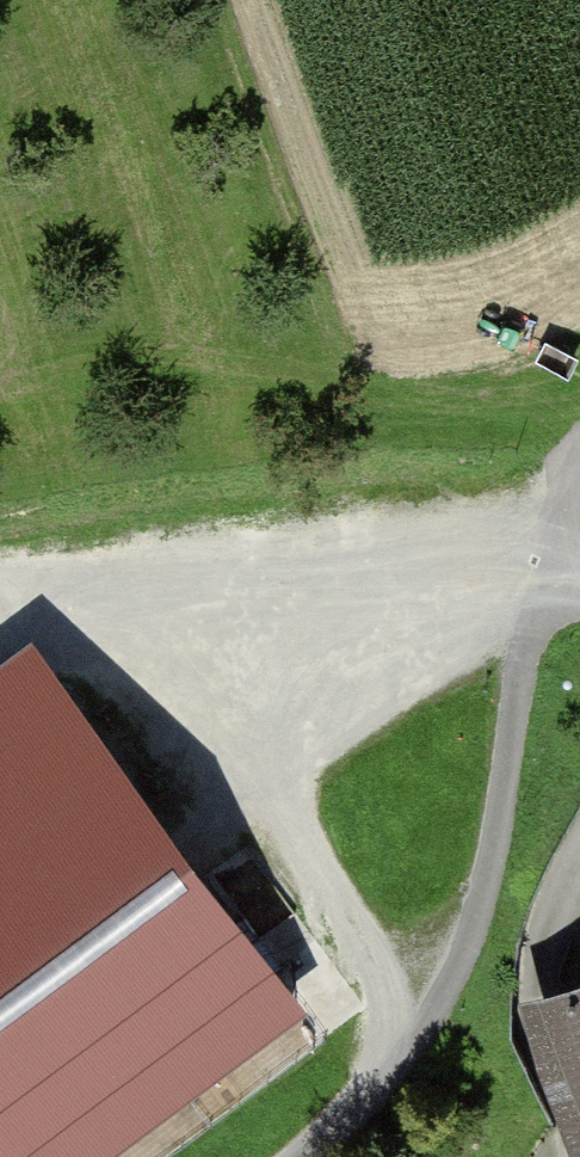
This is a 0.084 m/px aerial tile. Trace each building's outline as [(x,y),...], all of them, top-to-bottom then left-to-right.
[(319,1021),(25,632),(0,651),(0,1156),(138,1156),(319,1021)] [(579,1058),(579,970),(551,982),(579,1058)]
